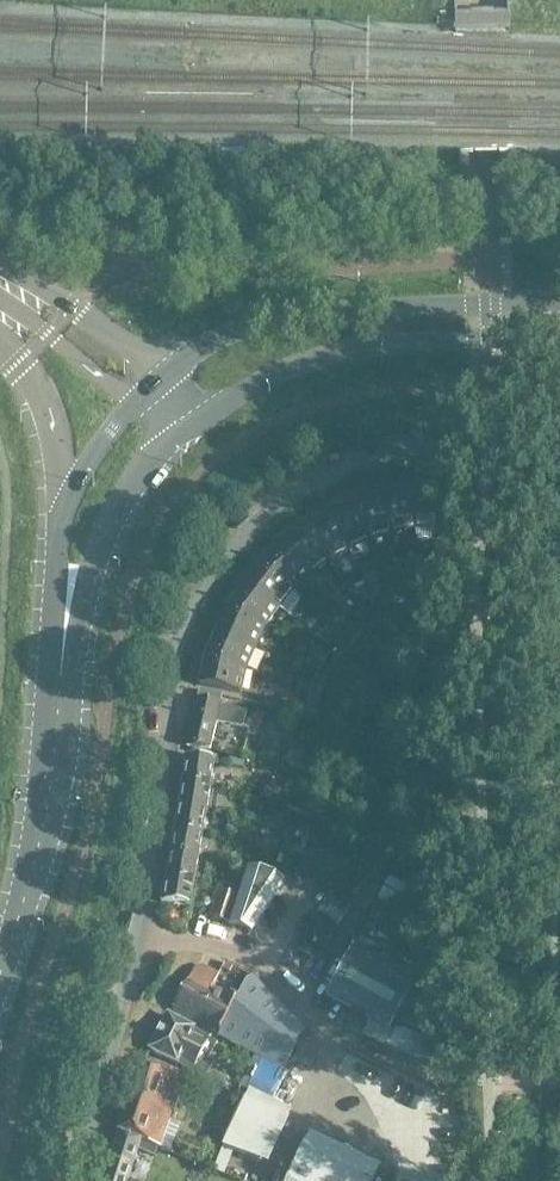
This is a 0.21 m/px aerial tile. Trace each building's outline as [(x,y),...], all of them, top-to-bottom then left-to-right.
[(414,528),(408,486),(381,493),(392,534),(414,528)] [(438,528),(437,486),(408,486),(414,528),(438,528)] [(392,534),(381,493),(354,500),(369,540),(392,534)] [(369,540),(354,500),(329,513),(348,550),(369,540)] [(348,550),(329,513),(304,526),(328,561),(348,550)] [(328,561),(304,526),(283,543),(310,576),(328,561)] [(310,576),(283,543),(262,561),(292,590),(310,576)] [(292,590),(262,561),(245,584),(278,609),(292,590)] [(559,606),(559,569),(542,588),(559,606)] [(433,595),(432,582),(422,584),(423,597),(433,595)] [(278,609),(245,584),(228,606),(264,628),(278,609)] [(423,597),(422,584),(412,585),(414,598),(423,597)] [(403,601),(398,589),(389,592),(393,605),(403,601)] [(393,605),(389,592),(380,596),(384,608),(393,605)] [(374,613),(367,602),(359,608),(366,619),(374,613)] [(264,628),(228,606),(216,631),(254,649),(264,628)] [(366,619),(359,608),(350,613),(357,624),(366,619)] [(349,631),(340,622),(333,629),(342,638),(349,631)] [(342,638),(333,629),(326,636),(335,645),(342,638)] [(245,670),(254,649),(216,631),(205,657),(245,670)] [(323,663),(328,655),(317,648),(312,657),(323,663)] [(240,693),(245,670),(205,657),(199,685),(240,693)] [(318,672),(323,663),(312,657),(307,665),(318,672)] [(310,691),(314,682),(301,678),(298,687),(310,691)] [(307,701),(310,691),(298,687),(295,697),(307,701)] [(219,705),(221,696),(198,691),(196,700),(219,705)] [(209,751),(216,721),(219,705),(196,700),(189,731),(185,730),(183,738),(187,739),(186,746),(209,751)] [(240,726),(243,711),(219,705),(216,721),(240,726)] [(210,785),(213,762),(185,756),(181,781),(210,785)] [(206,810),(210,785),(181,781),(177,805),(206,810)] [(202,835),(206,810),(177,805),(173,829),(202,835)] [(308,837),(314,822),(291,813),(285,828),(308,837)] [(362,883),(368,875),(350,865),(347,872),(330,863),(343,833),(318,823),(304,857),(328,867),(324,874),(335,881),(314,916),(336,930),(359,892),(354,888),(362,883)] [(198,859),(202,835),(173,829),(169,854),(198,859)] [(300,860),(307,837),(292,832),(285,855),(300,860)] [(194,883),(198,859),(169,854),(165,878),(194,883)] [(250,932),(282,883),(246,870),(238,897),(236,897),(228,925),(250,932)] [(235,897),(239,881),(223,876),(218,892),(235,897)] [(440,903),(432,899),(388,877),(378,898),(430,924),(440,903)] [(189,908),(194,883),(165,878),(160,902),(189,908)] [(228,925),(236,897),(235,897),(218,892),(209,919),(228,925)] [(394,928),(402,912),(377,899),(369,916),(394,928)] [(444,1030),(435,982),(416,979),(353,944),(325,995),(368,1018),(360,1034),(387,1047),(411,1055),(444,1060),(444,1030)] [(210,989),(217,974),(202,966),(194,968),(189,978),(210,989)] [(303,1029),(251,977),(247,979),(236,1000),(223,1024),(212,1034),(253,1056),(279,1069),(281,1070),(303,1029)] [(223,1024),(236,1000),(223,993),(210,989),(189,978),(172,1008),(198,1021),(202,1025),(204,1029),(210,1033),(212,1034),(223,1024)] [(208,1059),(217,1043),(209,1039),(193,1029),(168,1015),(149,1049),(191,1072),(192,1071),(235,1094),(239,1087),(227,1080),(228,1077),(211,1068),(214,1062),(208,1059)] [(279,1069),(253,1056),(248,1067),(273,1080),(279,1069)] [(168,1118),(183,1075),(143,1061),(119,1131),(159,1145),(168,1118)] [(308,1133),(292,1169),(269,1160),(287,1119),(243,1100),(222,1148),(241,1156),(231,1180),(234,1180),(375,1180),(381,1165),(308,1133)] [(169,1150),(179,1122),(168,1118),(159,1145),(158,1146),(169,1150)] [(132,1167),(138,1148),(155,1153),(157,1145),(158,1146),(159,1145),(119,1131),(110,1160),(132,1167)] [(132,1167),(110,1160),(104,1180),(128,1180),(132,1167)] [(419,1180),(462,1180),(462,1166),(419,1167),(419,1180)]
